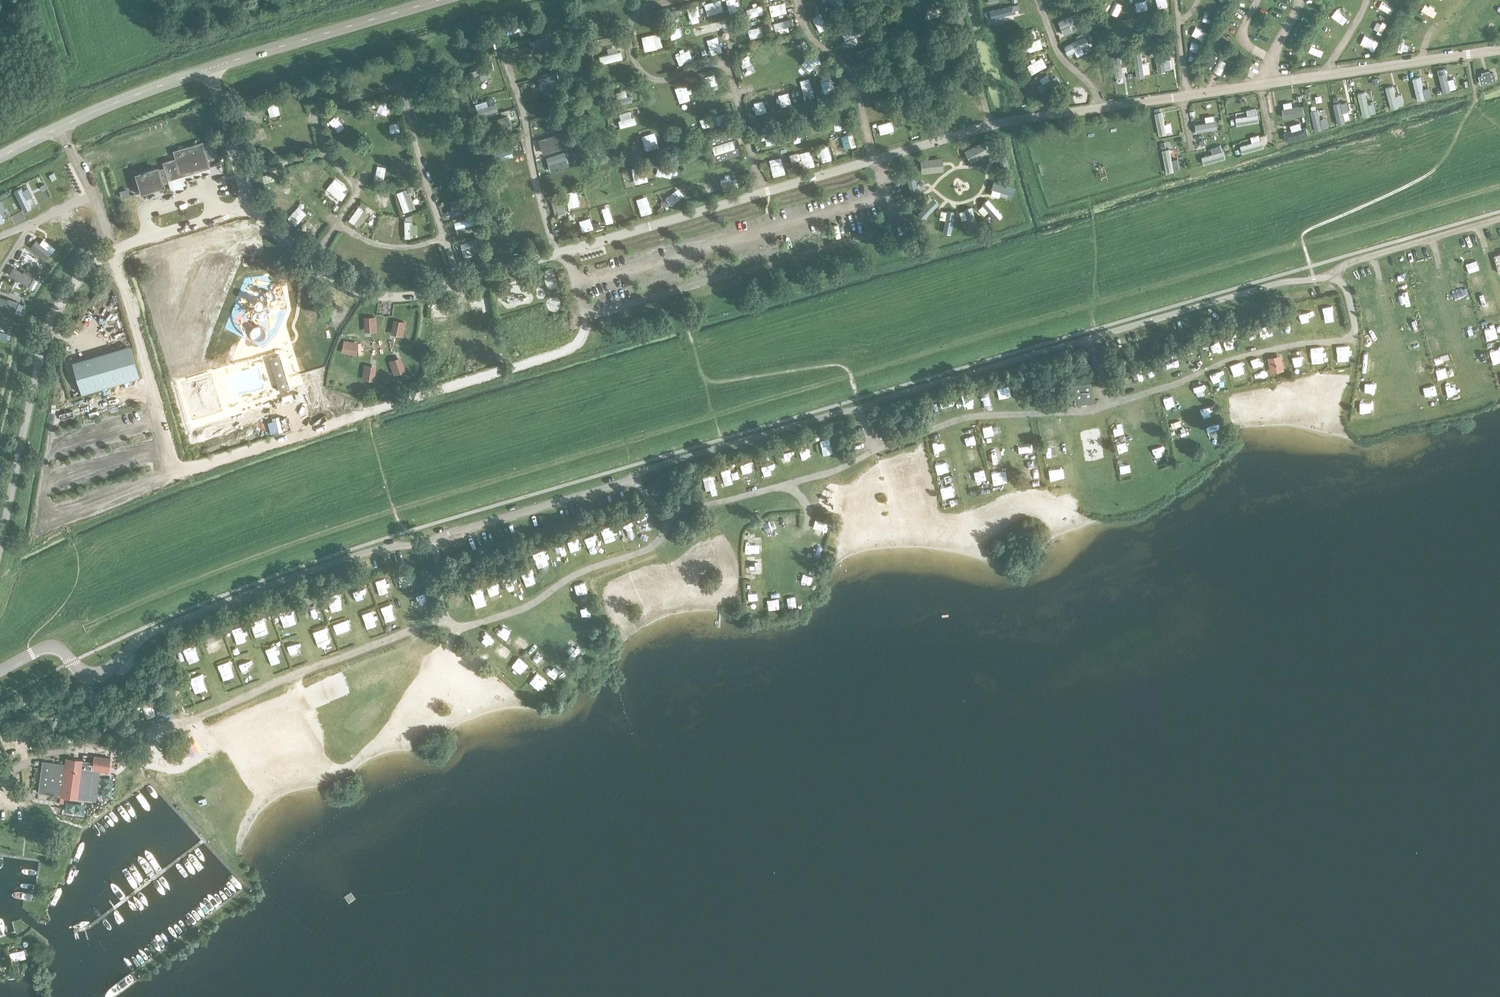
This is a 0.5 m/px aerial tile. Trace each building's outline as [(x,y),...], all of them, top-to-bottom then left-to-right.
[(617,10),(630,6),(628,0),(614,0),(617,10)] [(700,4),(704,13),(714,9),(711,0),(700,4)] [(1065,0),(1052,3),(1055,13),(1068,10),(1065,0)] [(1140,1),(1142,9),(1149,7),(1147,0),(1143,0),(1140,1)] [(770,15),(781,13),(780,3),(768,5),(770,15)] [(1423,3),(1421,8),(1435,12),(1436,7),(1423,3)] [(999,4),(999,17),(1007,17),(1008,5),(999,4)] [(1216,20),(1221,10),(1210,5),(1206,16),(1216,20)] [(696,16),(695,6),(686,6),(686,16),(696,16)] [(815,15),(822,17),(825,8),(818,6),(815,15)] [(746,15),(747,21),(763,19),(761,7),(751,9),(752,14),(746,15)] [(1107,9),(1108,19),(1119,18),(1118,8),(1107,9)] [(642,29),(655,27),(653,14),(640,16),(642,29)] [(1063,31),(1073,30),(1071,19),(1062,20),(1063,31)] [(529,20),(510,24),(511,30),(531,26),(529,20)] [(679,20),(662,23),(664,35),(681,32),(679,20)] [(769,25),(771,34),(787,29),(784,20),(769,25)] [(1197,27),(1194,35),(1206,40),(1209,32),(1197,27)] [(537,37),(543,34),(540,28),(534,30),(537,37)] [(749,28),(737,32),(741,44),(753,40),(749,28)] [(482,33),(463,38),(465,46),(484,40),(482,33)] [(646,47),(658,46),(657,34),(645,35),(646,47)] [(1029,52),(1044,47),(1041,37),(1025,42),(1029,52)] [(533,39),(516,43),(517,49),(512,50),(513,55),(522,53),(521,48),(535,45),(533,39)] [(712,53),(723,50),(720,39),(709,42),(712,53)] [(773,51),(783,48),(780,39),(770,42),(773,51)] [(804,54),(810,45),(800,39),(794,47),(804,54)] [(671,51),(681,49),(679,40),(669,43),(671,51)] [(1082,42),(1077,52),(1087,57),(1093,48),(1082,42)] [(767,50),(766,50),(764,44),(755,46),(759,64),(769,62),(767,50)] [(692,59),(700,57),(697,45),(689,47),(692,59)] [(882,56),(880,46),(872,48),(874,58),(882,56)] [(862,65),(874,60),(868,47),(857,52),(862,65)] [(610,48),(599,50),(602,63),(612,62),(610,48)] [(752,68),(745,51),(736,54),(742,72),(752,68)] [(812,68),(820,59),(811,51),(803,60),(812,68)] [(1156,53),(1158,68),(1169,67),(1167,51),(1156,53)] [(475,69),(489,67),(489,61),(493,60),(492,55),(473,58),(475,69)] [(1044,55),(1040,57),(1044,65),(1048,64),(1044,55)] [(1100,72),(1106,62),(1097,55),(1090,66),(1100,72)] [(652,57),(650,66),(663,69),(665,60),(652,57)] [(1217,57),(1213,70),(1221,73),(1226,59),(1217,57)] [(1024,64),(1028,73),(1042,67),(1039,58),(1024,64)] [(387,63),(379,63),(380,74),(387,73),(387,63)] [(1118,80),(1126,78),(1123,64),(1115,66),(1118,80)] [(602,69),(605,79),(618,75),(615,66),(602,69)] [(352,71),(357,86),(369,83),(365,68),(352,71)] [(1057,79),(1051,68),(1038,76),(1045,86),(1057,79)] [(704,90),(717,90),(717,74),(704,74),(704,90)] [(329,78),(333,93),(342,90),(338,75),(329,78)] [(824,91),(835,90),(833,80),(823,82),(824,91)] [(479,83),(482,93),(498,89),(497,83),(488,85),(488,81),(479,83)] [(635,92),(634,86),(640,86),(639,81),(623,83),(625,93),(635,92)] [(677,83),(680,99),(690,97),(688,82),(677,83)] [(307,85),(308,95),(322,94),(321,83),(307,85)] [(668,98),(664,88),(651,93),(655,103),(668,98)] [(787,88),(777,90),(780,105),(793,102),(792,94),(788,94),(787,88)] [(293,92),(281,95),(285,110),(297,107),(293,92)] [(421,100),(425,110),(439,104),(435,94),(421,100)] [(503,97),(507,107),(514,104),(510,94),(503,97)] [(768,101),(764,101),(763,94),(755,94),(756,109),(769,108),(768,101)] [(543,95),(530,96),(532,107),(544,106),(543,95)] [(262,101),(267,116),(277,113),(272,97),(262,101)] [(484,114),(505,108),(502,97),(481,102),(484,114)] [(374,110),(387,114),(391,103),(378,99),(374,110)] [(240,108),(237,116),(254,122),(257,114),(240,108)] [(352,118),(363,117),(363,108),(352,109),(352,118)] [(611,121),(624,119),(622,108),(609,110),(611,121)] [(1163,111),(1155,113),(1159,135),(1167,133),(1163,111)] [(335,129),(342,120),(331,113),(324,122),(335,129)] [(827,117),(831,133),(844,130),(839,113),(827,117)] [(502,115),(481,122),(485,132),(494,129),(493,125),(504,121),(502,115)] [(710,126),(707,117),(698,120),(701,129),(710,126)] [(810,119),(812,129),(820,128),(817,117),(810,119)] [(542,132),(553,131),(551,119),(540,120),(542,132)] [(396,121),(386,123),(387,133),(398,131),(396,121)] [(1195,125),(1197,132),(1218,128),(1217,121),(1195,125)] [(675,124),(676,132),(686,130),(684,122),(675,124)] [(626,123),(617,127),(622,138),(631,134),(626,123)] [(794,124),(783,126),(786,143),(798,140),(794,124)] [(762,130),(764,142),(776,140),(774,128),(762,130)] [(246,134),(248,143),(262,139),(260,130),(246,134)] [(663,143),(672,140),(668,130),(660,132),(663,143)] [(520,131),(509,133),(512,152),(523,150),(520,131)] [(707,139),(715,162),(740,154),(739,148),(736,147),(733,139),(735,136),(733,131),(707,139)] [(222,145),(227,143),(224,132),(219,134),(222,145)] [(555,132),(537,138),(539,145),(557,139),(555,132)] [(856,147),(855,134),(841,134),(842,147),(856,147)] [(298,147),(309,145),(307,136),(297,138),(298,147)] [(649,136),(642,138),(645,148),(652,146),(649,136)] [(265,137),(261,148),(272,153),(277,142),(265,137)] [(435,152),(450,149),(448,139),(433,142),(435,152)] [(491,152),(509,147),(507,139),(489,145),(491,152)] [(984,140),(964,151),(970,163),(990,152),(984,140)] [(334,143),(336,151),(346,149),(344,141),(334,143)] [(209,167),(202,143),(175,151),(177,159),(165,163),(166,168),(159,170),(158,168),(147,171),(146,170),(145,170),(145,172),(137,174),(142,191),(163,185),(162,182),(170,180),(172,187),(176,189),(184,187),(186,183),(183,175),(209,167)] [(402,143),(390,144),(391,154),(403,152),(402,143)] [(492,162),(511,157),(508,149),(490,155),(492,162)] [(819,151),(821,160),(832,158),(830,149),(819,151)] [(1170,149),(1162,151),(1166,172),(1174,171),(1170,149)] [(544,158),(548,170),(569,162),(565,150),(544,158)] [(1202,157),(1204,163),(1225,157),(1223,151),(1202,157)] [(800,155),(803,166),(815,163),(812,152),(800,155)] [(1005,152),(997,153),(1001,174),(1010,173),(1005,152)] [(693,155),(695,167),(707,165),(705,154),(693,155)] [(355,170),(362,161),(354,155),(347,164),(355,170)] [(943,171),(942,157),(920,159),(922,174),(943,171)] [(230,178),(233,186),(243,183),(235,159),(229,161),(234,177),(230,178)] [(790,159),(776,160),(777,172),(791,171),(790,159)] [(145,161),(130,161),(131,169),(145,168),(145,161)] [(403,162),(392,168),(398,179),(409,173),(403,162)] [(541,173),(547,170),(545,162),(538,164),(541,173)] [(260,173),(270,169),(268,163),(258,166),(260,173)] [(513,163),(494,170),(497,180),(517,174),(513,163)] [(298,177),(306,175),(304,165),(296,167),(298,177)] [(668,166),(654,165),(653,175),(668,176),(668,166)] [(558,169),(559,174),(572,171),(570,166),(558,169)] [(632,181),(640,178),(636,167),(628,169),(632,181)] [(319,170),(312,179),(318,184),(325,176),(319,170)] [(373,180),(383,180),(383,170),(373,170),(373,180)] [(296,183),(281,171),(274,180),(289,192),(296,183)] [(525,173),(499,182),(501,187),(527,178),(525,173)] [(721,190),(733,187),(731,176),(718,179),(721,190)] [(915,177),(907,179),(911,196),(919,194),(915,177)] [(338,191),(342,187),(334,179),(330,183),(338,191)] [(705,182),(707,193),(718,190),(715,179),(705,182)] [(443,192),(461,190),(460,180),(442,181),(443,192)] [(605,180),(599,182),(601,189),(607,187),(605,180)] [(1015,188),(993,181),(991,189),(1013,195),(1015,188)] [(590,194),(600,193),(599,185),(589,186),(590,194)] [(664,197),(670,205),(683,194),(677,187),(664,197)] [(15,191),(26,211),(32,208),(22,188),(15,191)] [(508,188),(504,189),(505,196),(526,194),(525,189),(508,191),(508,188)] [(401,212),(408,209),(401,189),(395,191),(401,212)] [(567,197),(581,208),(587,200),(573,189),(567,197)] [(781,189),(773,191),(775,197),(783,194),(781,189)] [(277,209),(291,205),(288,194),(274,198),(277,209)] [(465,207),(462,197),(448,200),(451,211),(465,207)] [(940,203),(934,197),(917,214),(923,219),(940,203)] [(996,221),(1002,215),(988,198),(981,204),(996,221)] [(563,199),(553,202),(556,213),(566,210),(563,199)] [(642,213),(651,212),(649,200),(641,202),(642,213)] [(628,201),(616,206),(619,212),(617,212),(621,221),(633,216),(628,201)] [(346,218),(351,222),(361,208),(356,205),(346,218)] [(291,222),(301,210),(297,206),(293,211),(291,209),(285,216),(291,222)] [(507,219),(530,213),(528,206),(505,212),(507,219)] [(964,208),(970,230),(978,228),(972,206),(964,208)] [(353,221),(358,224),(365,212),(361,209),(353,221)] [(955,211),(947,210),(943,232),(951,234),(955,211)] [(598,226),(610,223),(607,211),(596,214),(598,226)] [(587,213),(576,218),(581,230),(592,226),(587,213)] [(374,234),(388,238),(391,229),(390,229),(393,219),(379,215),(374,234)] [(313,218),(302,230),(308,236),(320,224),(313,218)] [(481,227),(473,229),(474,230),(475,236),(482,235),(481,227)] [(355,247),(348,243),(348,242),(339,237),(330,252),(335,255),(340,247),(351,253),(355,247)] [(478,237),(462,240),(463,245),(479,243),(478,237)] [(36,240),(31,246),(47,259),(52,252),(36,240)] [(439,250),(429,252),(434,271),(444,269),(439,250)] [(460,263),(467,262),(465,253),(458,254),(460,263)] [(336,255),(334,259),(346,265),(348,261),(336,255)] [(419,275),(418,255),(411,255),(412,275),(419,275)] [(372,271),(373,256),(366,256),(364,270),(372,271)] [(13,267),(9,275),(29,286),(33,279),(13,267)] [(254,282),(259,294),(265,292),(260,280),(254,282)] [(15,312),(18,304),(0,297),(0,306),(15,312)] [(431,308),(431,321),(445,321),(444,307),(431,308)] [(480,322),(493,321),(492,308),(479,309),(480,322)] [(565,315),(557,317),(559,325),(581,321),(579,310),(564,312),(565,315)] [(1448,311),(1437,314),(1440,326),(1450,323),(1448,311)] [(365,318),(365,329),(375,329),(374,323),(376,323),(376,317),(365,318)] [(401,333),(402,327),(404,328),(405,322),(395,320),(392,331),(401,333)] [(446,341),(445,332),(434,333),(434,341),(446,341)] [(350,343),(350,342),(345,341),(343,351),(354,353),(356,344),(350,343)] [(131,348),(73,365),(82,394),(140,377),(131,348)] [(232,364),(179,379),(192,423),(282,395),(280,391),(290,388),(280,354),(270,357),(269,353),(232,364)] [(392,363),(394,368),(393,368),(395,374),(405,370),(401,359),(392,363)] [(366,367),(365,373),(364,373),(363,378),(374,380),(375,368),(366,367)] [(435,369),(436,381),(449,381),(449,368),(435,369)] [(1073,385),(1076,401),(1094,398),(1091,382),(1073,385)] [(292,393),(282,396),(283,402),(293,398),(292,393)] [(977,420),(977,438),(991,438),(990,419),(977,420)] [(220,429),(205,434),(207,441),(213,439),(214,442),(223,439),(220,429)] [(829,439),(819,440),(819,450),(829,449),(829,439)] [(796,448),(801,461),(811,457),(806,444),(796,448)] [(782,461),(791,457),(788,450),(779,453),(782,461)] [(765,473),(775,470),(771,454),(761,457),(765,473)] [(754,472),(751,461),(740,463),(743,474),(754,472)] [(730,467),(720,470),(722,480),(732,478),(730,467)] [(700,473),(705,490),(716,486),(711,470),(700,473)] [(637,523),(648,521),(647,515),(636,517),(637,523)] [(762,519),(752,525),(757,535),(767,529),(762,519)] [(628,521),(619,523),(621,534),(630,532),(628,521)] [(599,530),(602,541),(614,537),(611,526),(599,530)] [(567,545),(580,541),(578,536),(565,541),(567,545)] [(550,557),(559,555),(557,545),(548,547),(550,557)] [(535,568),(545,566),(542,552),(532,554),(535,568)] [(529,581),(525,571),(516,574),(520,584),(529,581)] [(406,581),(407,581),(404,573),(394,577),(399,593),(409,589),(406,581)] [(503,588),(515,585),(512,575),(500,578),(503,588)] [(571,583),(574,593),(585,590),(582,580),(571,583)] [(489,595),(498,592),(495,582),(486,585),(489,595)] [(373,585),(374,595),(384,593),(383,584),(373,585)] [(356,589),(348,592),(351,605),(360,603),(356,589)] [(412,594),(415,603),(425,599),(422,590),(412,594)] [(338,592),(325,595),(330,611),(342,608),(338,592)] [(578,615),(589,613),(587,603),(577,605),(578,615)] [(360,611),(362,619),(373,616),(371,608),(360,611)] [(329,624),(332,633),(340,630),(337,621),(329,624)] [(313,628),(315,640),(323,638),(321,626),(313,628)] [(229,631),(233,641),(242,637),(238,627),(229,631)] [(574,636),(583,643),(588,635),(579,628),(574,636)] [(483,629),(475,638),(483,644),(490,636),(483,629)] [(202,641),(205,650),(214,647),(211,638),(202,641)] [(290,638),(282,640),(284,649),(292,647),(290,638)] [(277,641),(265,645),(269,654),(280,650),(277,641)] [(497,642),(490,651),(499,658),(506,650),(497,642)] [(570,644),(561,650),(568,660),(577,653),(570,644)] [(533,665),(540,654),(532,649),(526,660),(533,665)] [(245,658),(235,663),(239,672),(249,668),(245,658)] [(514,658),(508,668),(521,676),(527,665),(514,658)] [(224,679),(235,674),(229,662),(218,667),(224,679)] [(548,678),(553,668),(544,665),(540,674),(548,678)] [(190,688),(199,684),(193,671),(183,675),(190,688)] [(526,683),(536,689),(542,678),(532,672),(526,683)] [(168,688),(174,703),(183,699),(177,684),(168,688)] [(162,712),(156,697),(135,705),(141,721),(162,712)] [(61,795),(61,796),(89,800),(92,778),(93,769),(109,771),(110,757),(95,755),(93,763),(82,762),(83,760),(66,758),(65,764),(43,761),(39,792),(61,795)] [(51,848),(58,850),(60,841),(53,840),(51,848)] [(53,881),(55,876),(46,873),(44,878),(53,881)] [(6,958),(21,955),(19,947),(4,951),(6,958)]
